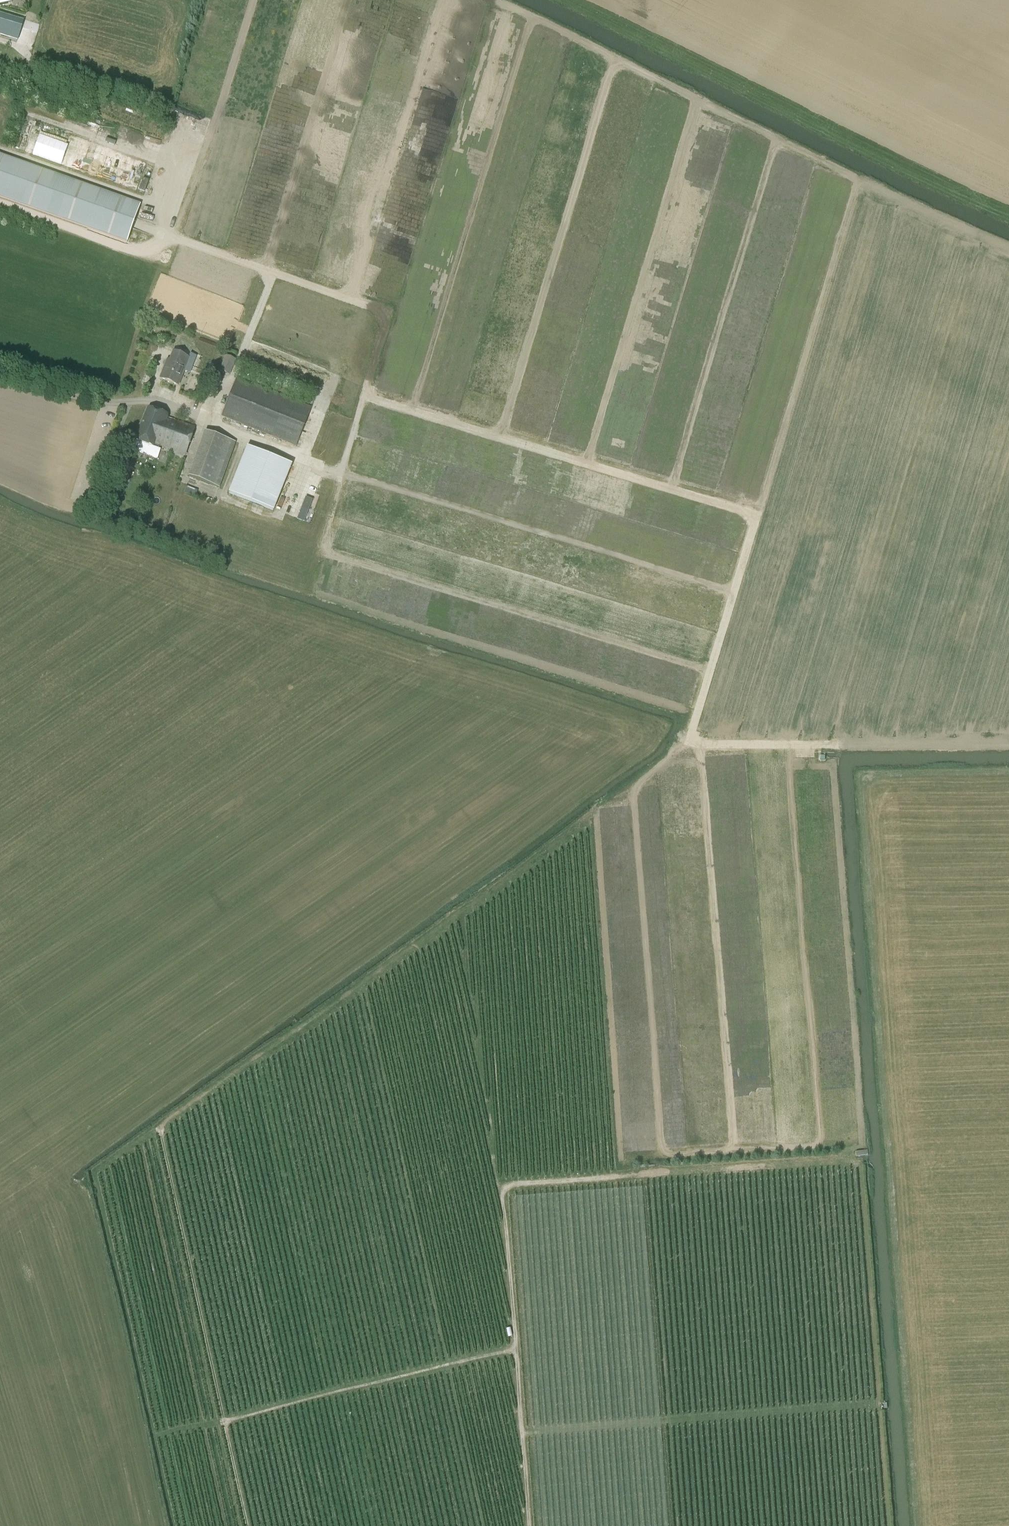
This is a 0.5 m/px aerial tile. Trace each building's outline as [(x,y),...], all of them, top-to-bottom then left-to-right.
[(4,22),(0,35),(8,38),(13,25),(4,22)] [(13,25),(8,38),(17,40),(21,27),(13,25)] [(139,205),(0,156),(0,198),(126,243),(139,205)] [(177,386),(188,359),(172,353),(167,366),(165,366),(160,379),(177,386)] [(219,371),(230,375),(236,360),(225,355),(219,371)] [(296,446),(311,408),(237,378),(221,416),(296,446)] [(185,456),(194,429),(167,419),(166,416),(147,409),(135,442),(132,452),(156,461),(160,448),(185,456)] [(204,431),(191,470),(188,477),(219,487),(221,480),(234,442),(204,431)] [(246,447),(228,493),(274,511),(292,465),(246,447)] [(127,460),(121,458),(116,471),(121,473),(127,460)] [(188,486),(186,493),(198,497),(200,490),(188,486)]
